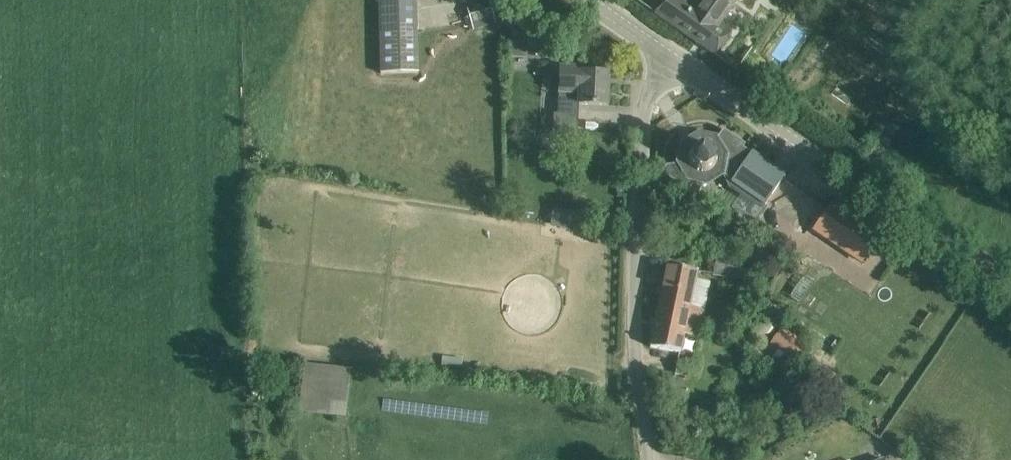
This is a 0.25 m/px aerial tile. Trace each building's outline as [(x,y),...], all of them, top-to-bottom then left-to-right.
[(381,73),(418,72),(416,0),(379,0),(381,73)] [(727,38),(731,32),(719,24),(736,0),(701,0),(696,8),(687,1),(685,0),(664,0),(655,13),(715,55),(727,38)] [(490,3),(467,9),(473,30),(496,23),(490,3)] [(580,69),(560,68),(558,114),(554,113),(553,132),(577,134),(579,104),(607,105),(609,74),(580,72),(580,69)] [(666,166),(662,174),(698,194),(702,186),(707,186),(725,176),(732,181),(740,170),(751,153),(743,147),(745,144),(723,130),(718,138),(712,146),(711,145),(709,144),(706,143),(704,143),(701,143),(699,143),(698,144),(695,145),(693,146),(691,148),(689,149),(688,151),(687,153),(686,155),(686,157),(686,159),(686,161),(686,163),(676,165),(666,166)] [(557,149),(544,149),(544,178),(558,178),(558,151),(568,151),(568,141),(557,141),(557,149)] [(740,170),(720,201),(753,223),(785,176),(751,153),(740,170)] [(831,206),(816,227),(847,248),(845,252),(860,263),(877,238),(831,206)] [(737,232),(734,250),(754,253),(757,235),(737,232)] [(742,280),(745,259),(737,258),(738,253),(717,250),(714,276),(742,280)] [(697,271),(686,269),(667,265),(659,305),(680,310),(678,318),(687,320),(687,319),(703,322),(705,310),(690,307),(697,271)] [(804,276),(790,297),(799,303),(813,283),(804,276)] [(699,338),(703,322),(687,319),(687,320),(678,318),(680,310),(659,305),(650,347),(680,353),(684,335),(699,338)] [(806,349),(779,332),(768,348),(770,349),(768,351),(793,367),(806,349)] [(348,416),(356,367),(308,359),(300,408),(348,416)]
